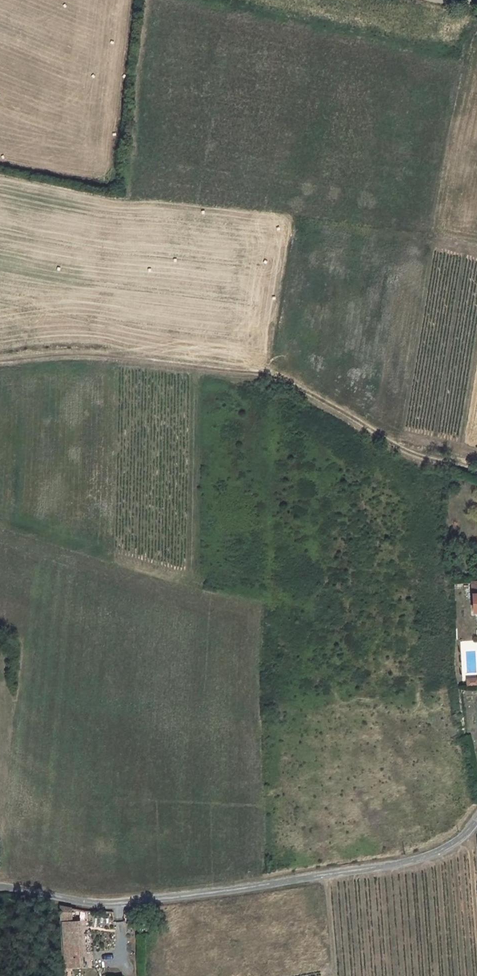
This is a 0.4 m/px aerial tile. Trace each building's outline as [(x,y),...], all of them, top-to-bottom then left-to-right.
[(468,593),(469,611),(476,611),(476,593),(468,593)] [(76,918),(76,907),(61,904),(62,918),(76,918)] [(81,922),(66,922),(67,965),(82,965),(81,922)]
